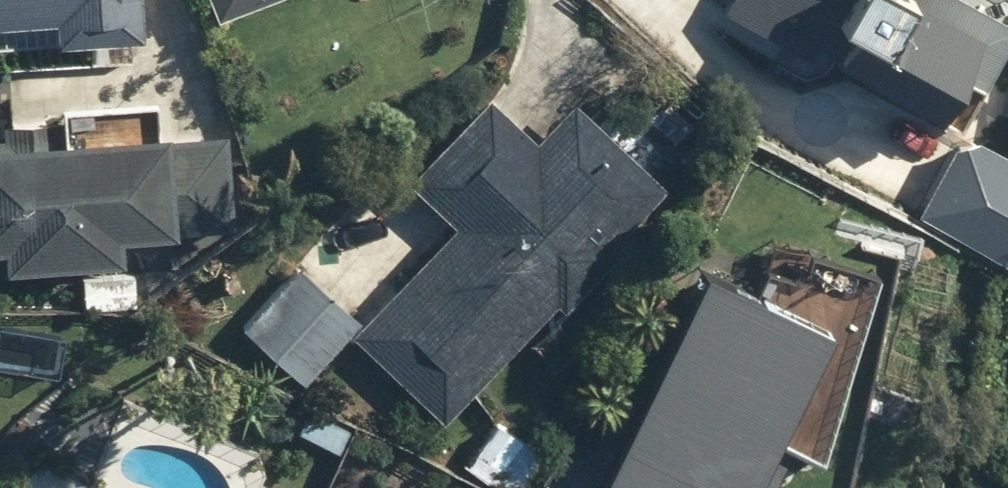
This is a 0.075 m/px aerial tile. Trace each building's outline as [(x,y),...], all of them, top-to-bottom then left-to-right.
[(150,26),(149,0),(0,0),(0,10),(57,9),(57,28),(150,26)] [(224,10),(247,0),(220,0),(224,10)] [(729,9),(962,127),(1007,36),(1007,0),(734,0),(729,9)] [(416,181),(456,218),(434,241),(375,187),(246,324),(305,379),(353,328),(448,417),(561,296),(572,307),(632,242),(621,232),(669,181),(574,91),(540,127),(501,91),(416,181)] [(249,226),(248,119),(0,120),(0,267),(44,266),(43,253),(132,252),(132,227),(249,226)] [(918,203),(1005,244),(1007,244),(1007,136),(1007,139),(980,125),(949,137),(918,203)] [(833,454),(887,258),(816,246),(811,265),(776,257),(763,272),(714,247),(596,483),(606,487),(759,487),(787,432),(833,454)] [(498,414),(465,455),(507,487),(515,487),(544,451),(498,414)]
